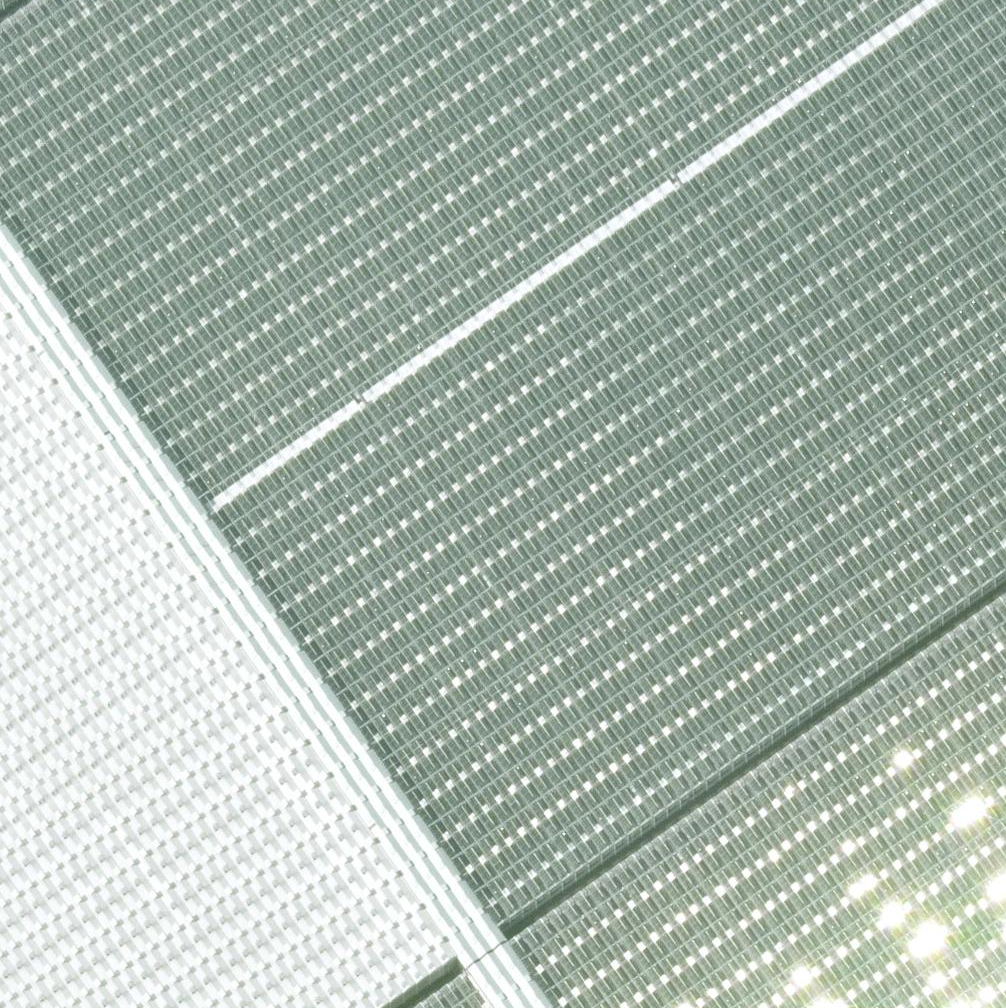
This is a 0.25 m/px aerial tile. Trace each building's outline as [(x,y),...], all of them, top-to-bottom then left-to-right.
[(433,1007),(1005,1007),(1005,607),(510,955),(498,938),(1005,583),(1005,0),(56,0),(0,39),(0,1007),(399,1007),(457,967),(469,983),(433,1007)] [(21,0),(0,0),(0,15),(21,0)]
